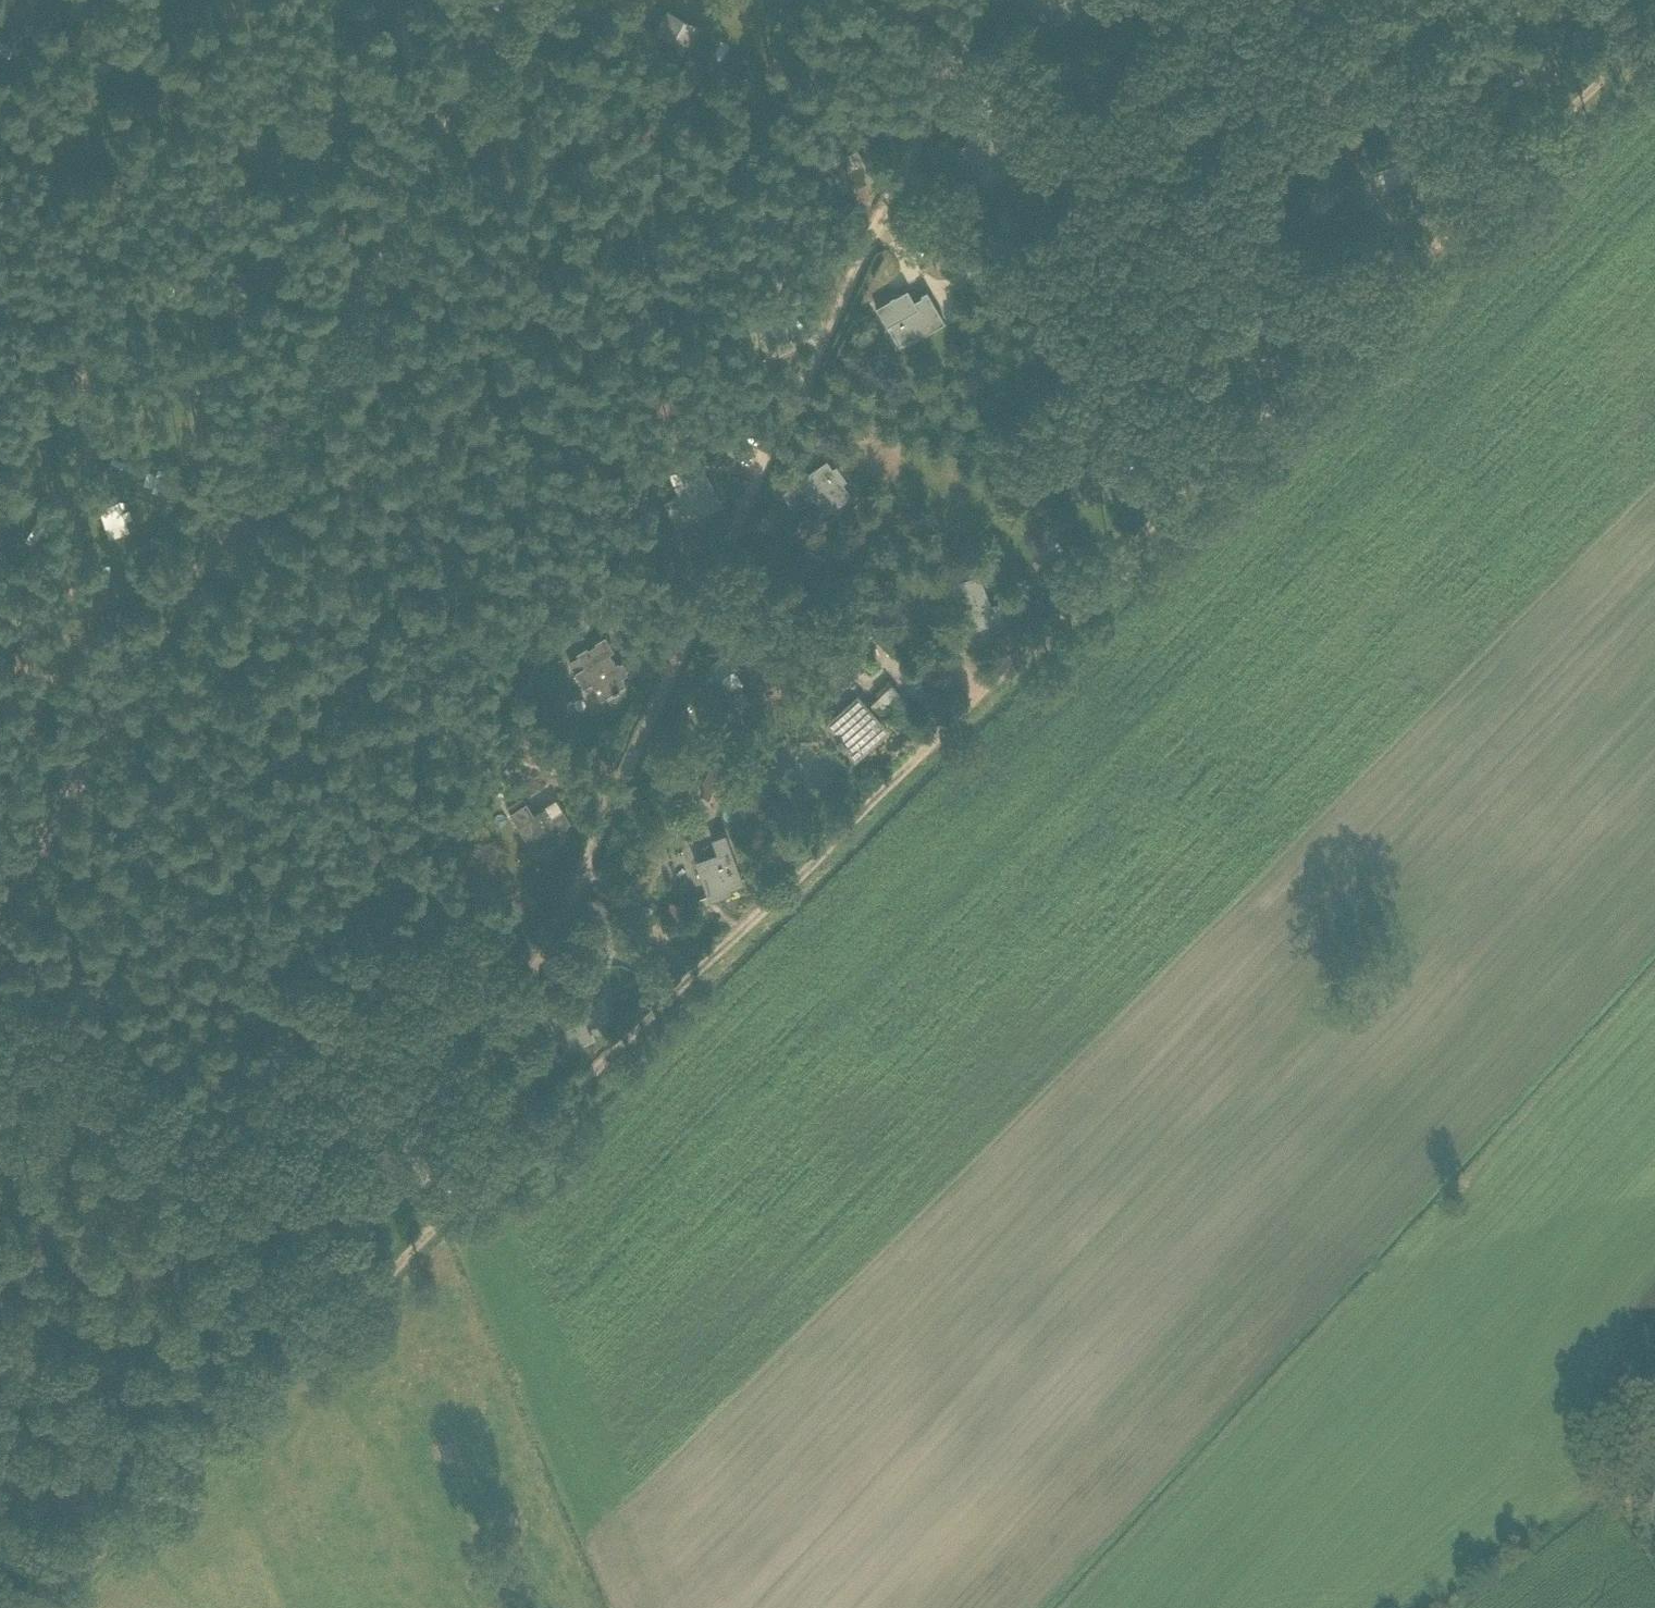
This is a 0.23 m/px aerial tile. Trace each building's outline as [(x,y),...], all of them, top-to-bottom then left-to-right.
[(666,8),(653,31),(684,47),(697,25),(666,8)] [(812,155),(820,170),(828,166),(843,191),(852,186),(854,190),(873,179),(870,172),(868,168),(867,168),(856,149),(844,156),(836,142),(812,155)] [(875,306),(886,325),(902,317),(914,339),(944,322),(926,290),(920,294),(921,296),(913,300),(907,288),(893,296),(893,295),(889,297),(889,298),(875,306)] [(801,478),(793,484),(805,501),(813,496),(824,512),(849,494),(825,461),(807,474),(805,471),(800,475),(801,478)] [(992,614),(1005,609),(1002,601),(989,605),(983,588),(976,590),(971,577),(947,586),(963,627),(973,623),(975,627),(994,620),(992,614)] [(907,617),(892,635),(906,646),(921,629),(907,617)] [(619,690),(618,688),(625,683),(619,673),(626,668),(622,661),(619,663),(618,661),(615,663),(609,652),(613,649),(604,635),(594,641),(595,643),(587,648),(586,646),(575,652),(577,655),(568,660),(574,671),(573,672),(583,687),(597,678),(606,694),(612,691),(613,693),(619,690)] [(893,681),(874,698),(882,707),(901,691),(893,681)] [(882,725),(878,721),(879,720),(876,716),(875,717),(856,696),(824,724),(839,741),(845,736),(860,752),(876,738),(873,734),(882,725)] [(718,801),(729,774),(709,766),(698,793),(718,801)] [(560,830),(559,827),(569,821),(562,810),(551,817),(545,808),(533,815),(520,796),(505,805),(534,851),(544,844),(546,847),(563,836),(560,831),(560,830)] [(696,861),(709,899),(730,891),(728,887),(741,882),(723,833),(710,837),(716,854),(696,861)] [(668,901),(667,918),(685,920),(686,903),(668,901)] [(648,919),(640,937),(674,953),(682,935),(648,919)] [(437,954),(420,962),(425,973),(442,966),(437,954)]
